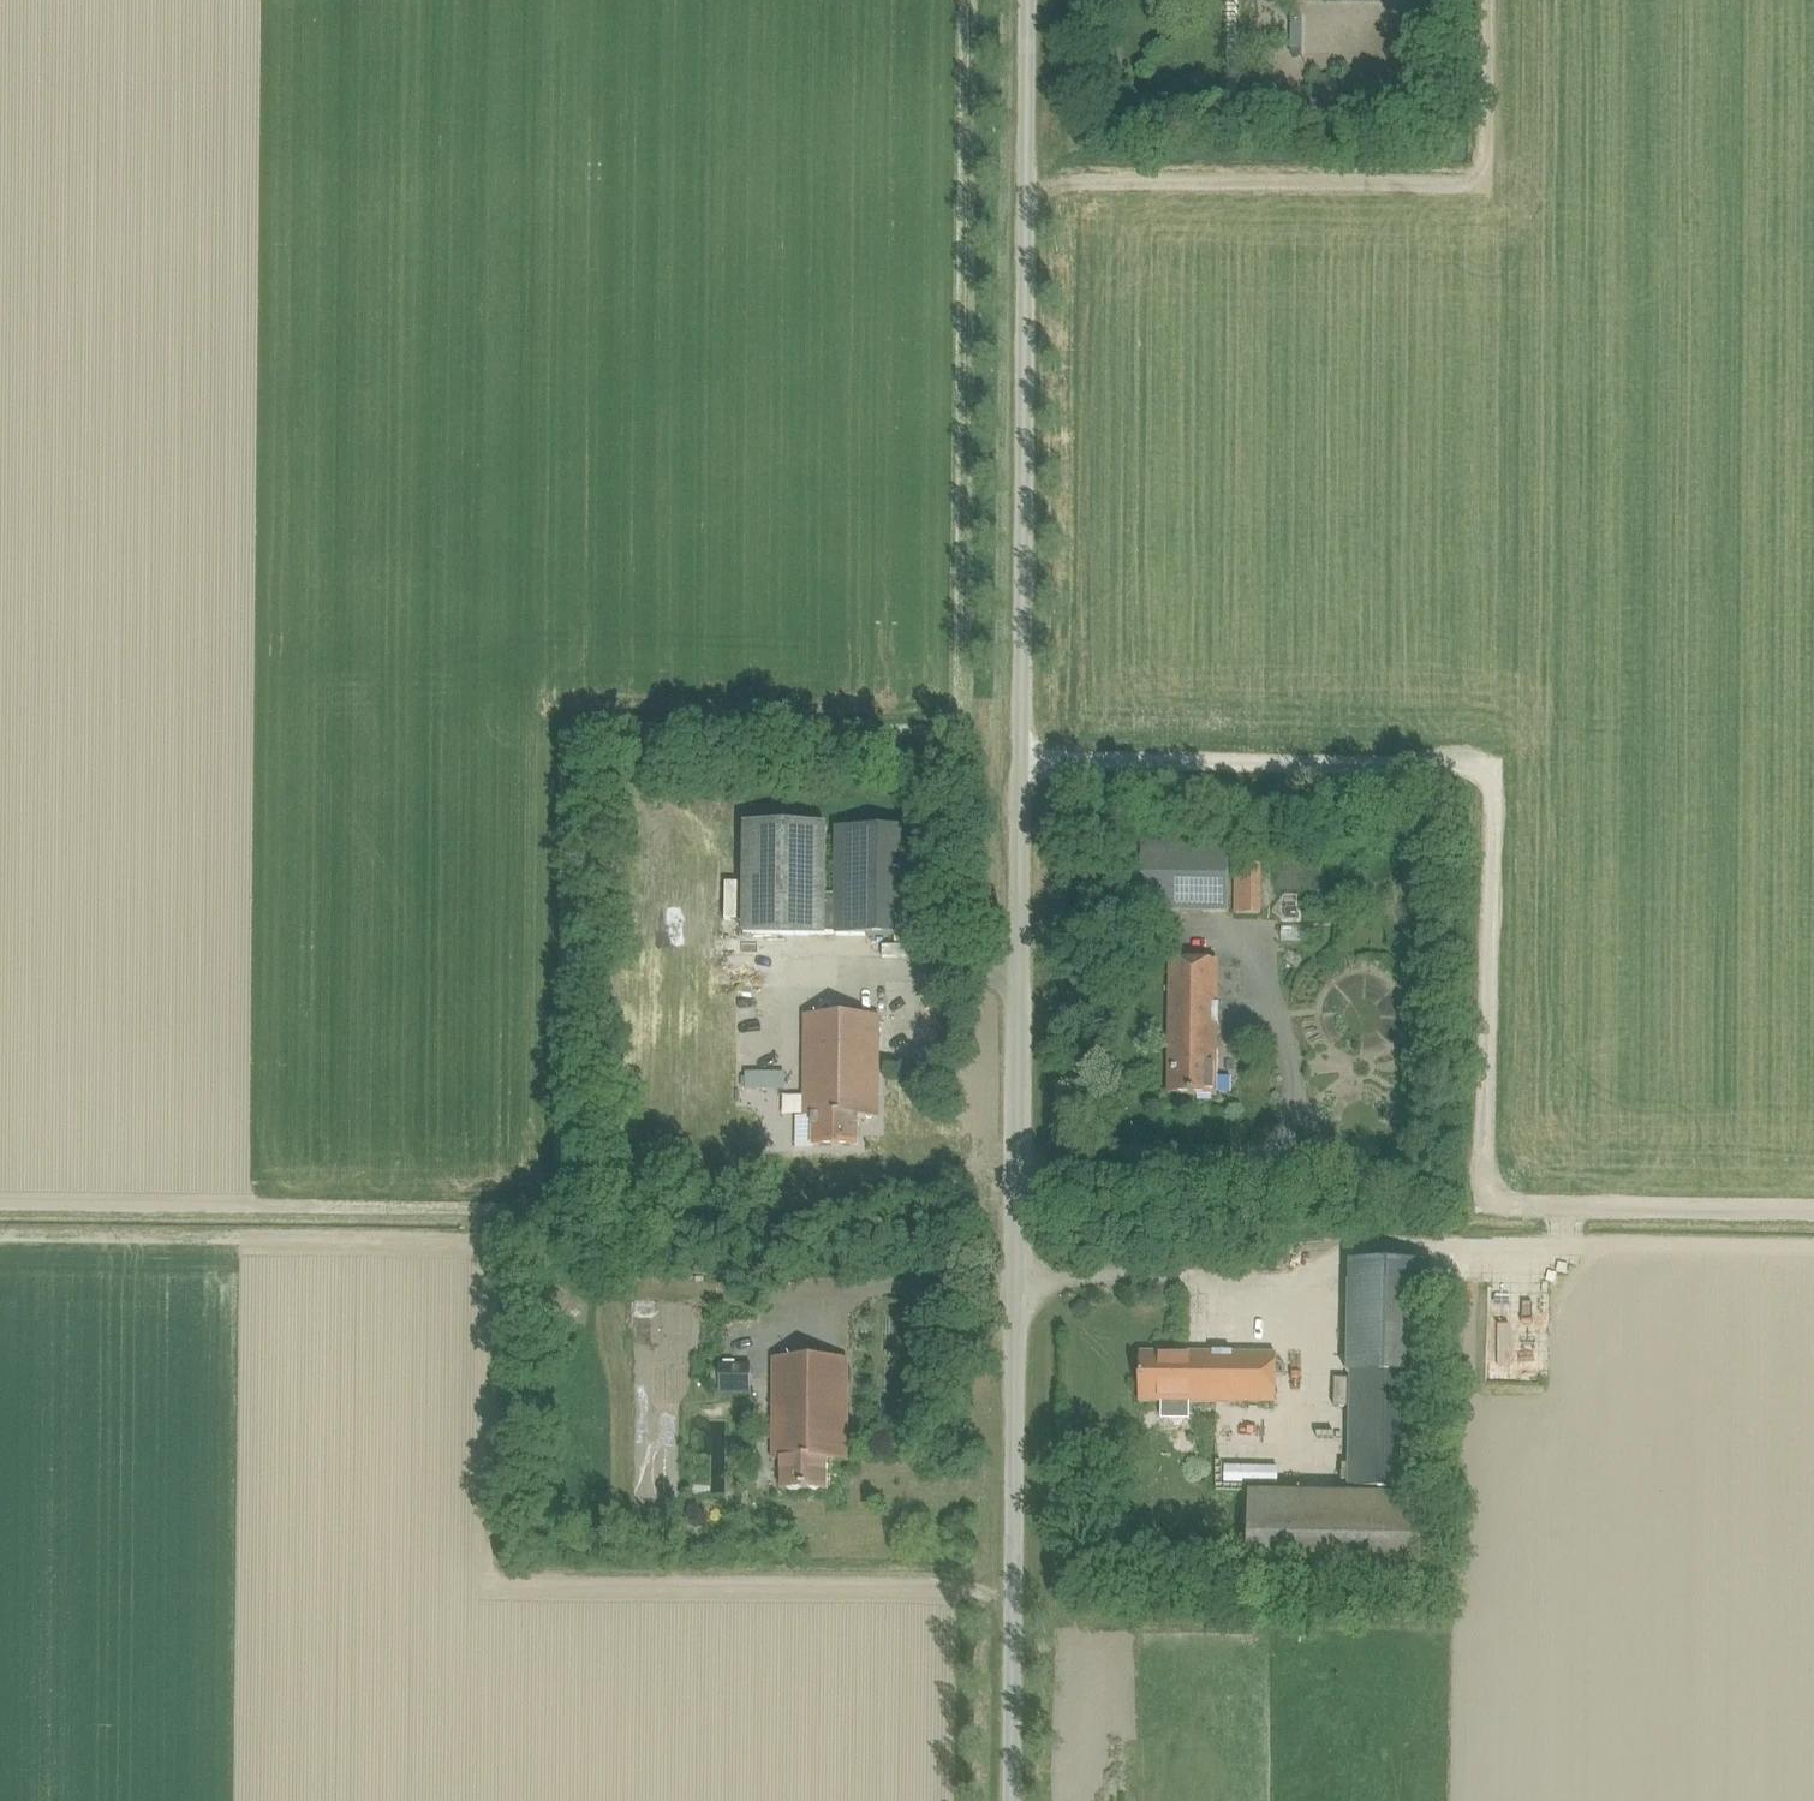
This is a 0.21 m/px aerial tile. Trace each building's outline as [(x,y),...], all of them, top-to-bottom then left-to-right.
[(1303,22),(1303,0),(1214,0),(1213,31),(1279,32),(1279,22),(1303,22)] [(746,827),(745,935),(924,937),(925,829),(836,828),(835,903),(826,903),(827,828),(746,827)] [(1229,915),(1230,844),(1142,843),(1141,914),(1229,915)] [(1262,916),(1262,865),(1235,865),(1235,916),(1262,916)] [(1218,1095),(1218,960),(1170,960),(1169,1095),(1218,1095)] [(806,1017),(806,1018),(807,1018),(806,1116),(805,1116),(805,1118),(814,1118),(813,1147),(859,1147),(859,1118),(879,1118),(879,1117),(878,1117),(879,1019),(880,1019),(880,1018),(806,1017)] [(1351,1372),(1350,1489),(1418,1490),(1419,1373),(1424,1373),(1425,1265),(1348,1263),(1347,1372),(1351,1372)] [(1141,1353),(1140,1401),(1275,1402),(1276,1354),(1141,1353)] [(846,1460),(846,1360),(847,1360),(847,1359),(773,1359),(773,1360),(774,1360),(774,1459),(782,1459),(782,1488),(827,1489),(827,1459),(846,1460)] [(722,1364),(721,1394),(750,1394),(751,1365),(722,1364)] [(1219,1418),(1221,1452),(1254,1450),(1252,1416),(1219,1418)] [(1254,1493),(1253,1584),(1417,1586),(1418,1495),(1254,1493)]
